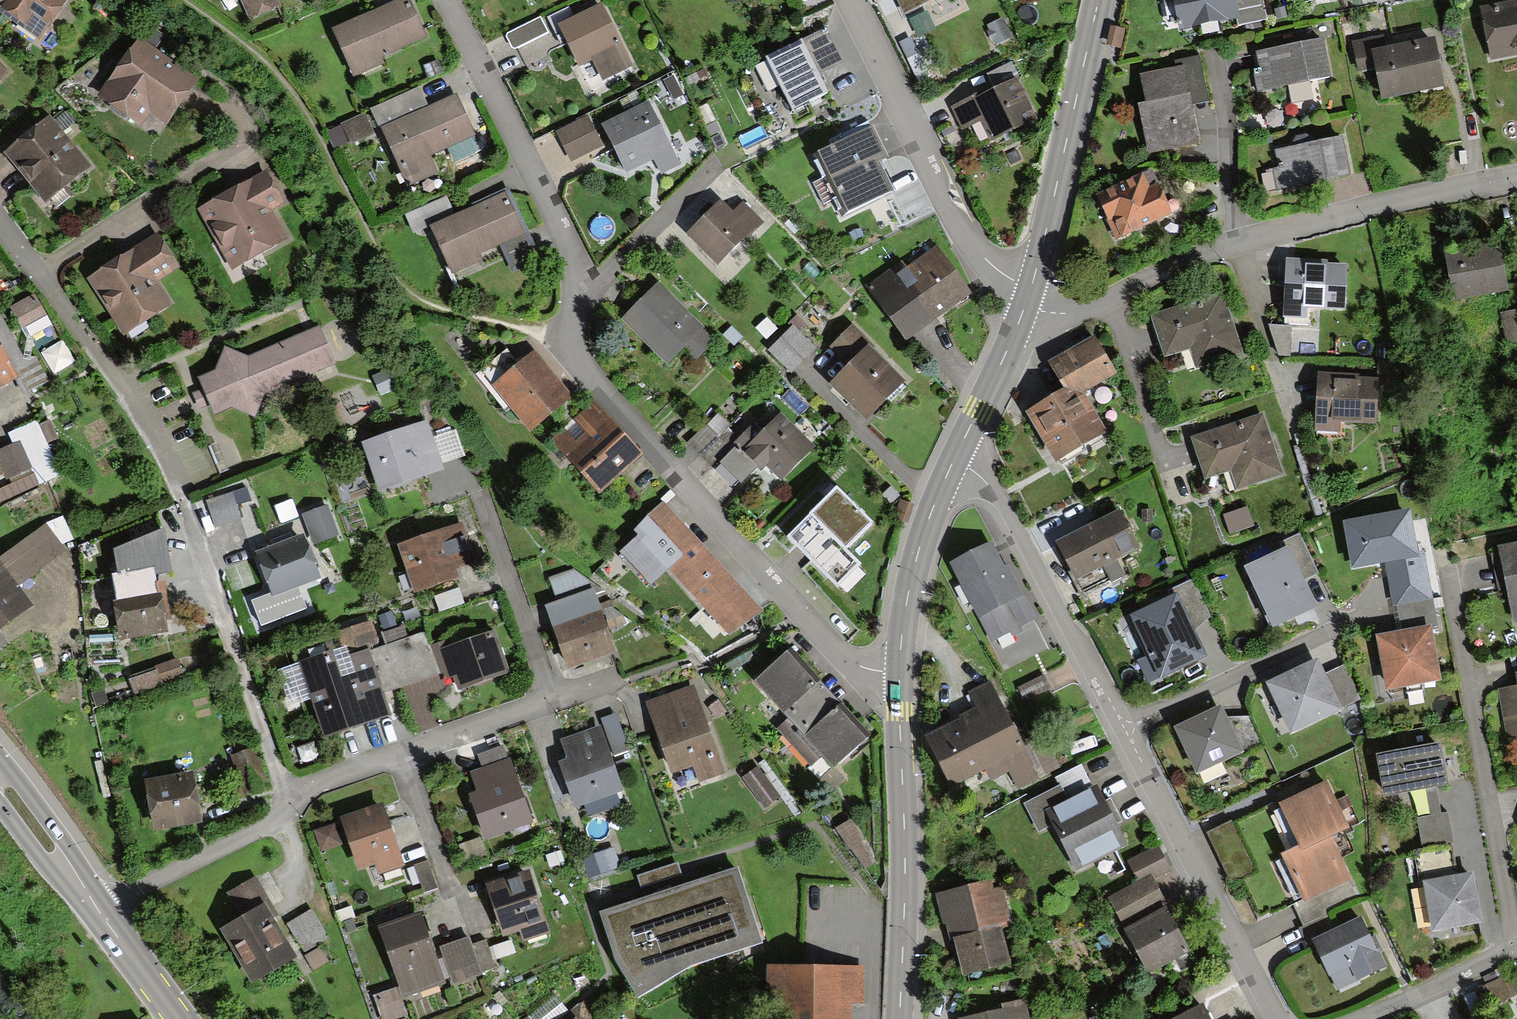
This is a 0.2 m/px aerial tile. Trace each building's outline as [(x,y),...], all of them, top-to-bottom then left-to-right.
[(39,38),(65,0),(0,0),(0,10),(39,38)] [(247,19),(276,6),(274,0),(239,0),(247,19)] [(408,0),(404,0),(333,31),(354,78),(381,66),(377,57),(424,37),(408,0)] [(899,8),(916,0),(895,0),(899,8)] [(1180,29),(1236,17),(1240,17),(1236,0),(1174,0),(1180,29)] [(1240,17),(1236,17),(1238,25),(1265,19),(1263,0),(1236,0),(1240,17)] [(1480,8),(1488,58),(1516,54),(1516,2),(1480,8)] [(597,4),(556,23),(576,65),(590,59),(600,80),(627,67),(597,4)] [(549,33),(541,17),(505,35),(513,51),(549,33)] [(1008,37),(998,18),(982,26),(992,45),(1008,37)] [(796,41),(812,75),(839,62),(823,28),(796,41)] [(916,51),(908,36),(896,42),(903,57),(916,51)] [(1445,83),(1436,37),(1386,47),(1384,37),(1352,44),(1357,69),(1376,65),(1382,95),(1445,83)] [(1331,76),(1324,39),(1256,52),(1260,73),(1254,74),(1257,90),(1331,76)] [(822,94),(812,75),(796,41),(761,58),(763,63),(752,68),(764,94),(775,88),(786,111),(822,94)] [(139,42),(100,96),(138,123),(147,110),(166,123),(195,82),(139,42)] [(1208,100),(1199,56),(1176,61),(1177,67),(1140,74),(1145,100),(1136,102),(1148,154),(1201,143),(1192,103),(1208,100)] [(1011,75),(1006,64),(983,74),(988,85),(1011,75)] [(1029,115),(1011,79),(949,109),(959,129),(979,119),(987,136),(1029,115)] [(379,126),(424,106),(418,90),(372,110),(379,126)] [(455,97),(381,129),(406,185),(434,173),(427,156),(472,136),(455,97)] [(649,102),(602,125),(625,171),(654,157),(662,171),(678,163),(649,102)] [(598,147),(583,116),(553,130),(568,161),(598,147)] [(88,168),(49,118),(4,153),(43,203),(88,168)] [(369,133),(363,118),(329,132),(335,147),(369,133)] [(883,156),(869,126),(810,154),(838,214),(888,190),(874,160),(883,156)] [(1350,174),(1342,134),(1273,148),(1277,168),(1261,171),(1264,191),(1350,174)] [(1151,168),(1095,194),(1116,239),(1172,213),(1151,168)] [(281,203),(267,176),(199,209),(227,268),(285,240),(269,208),(281,203)] [(537,261),(507,189),(429,223),(450,273),(478,261),(474,253),(497,243),(509,273),(537,261)] [(728,214),(715,201),(682,233),(711,263),(757,220),(740,203),(728,214)] [(177,267),(155,234),(86,280),(122,336),(169,305),(154,282),(177,267)] [(970,292),(935,244),(871,291),(907,339),(970,292)] [(1493,245),(1444,252),(1450,297),(1500,290),(1493,245)] [(1341,267),(1284,264),(1281,315),(1303,316),(1303,306),(1338,308),(1341,267)] [(717,340),(658,281),(620,319),(666,366),(684,347),(697,360),(717,340)] [(44,313),(31,290),(8,304),(21,326),(44,313)] [(1217,294),(1148,314),(1160,352),(1185,345),(1190,361),(1233,349),(1217,294)] [(1501,309),(1505,337),(1516,335),(1516,307),(1501,309)] [(875,345),(852,322),(828,346),(846,364),(827,383),(865,419),(904,379),(872,348),(875,345)] [(22,386),(43,375),(34,357),(21,364),(0,325),(0,346),(16,376),(22,386)] [(815,347),(792,326),(769,350),(792,371),(815,347)] [(1278,357),(1294,356),(1293,326),(1277,326),(1278,357)] [(212,408),(228,401),(251,414),(260,393),(333,363),(319,328),(245,359),(222,348),(217,367),(200,375),(206,389),(193,395),(197,406),(209,401),(212,408)] [(1048,360),(1063,387),(1084,392),(1117,373),(1094,334),(1048,360)] [(16,376),(0,346),(0,385),(16,376)] [(570,397),(534,351),(519,364),(509,351),(476,376),(503,410),(511,403),(531,428),(570,397)] [(1372,362),(1372,374),(1371,388),(1391,388),(1391,362),(1372,362)] [(388,370),(372,377),(381,397),(397,390),(388,370)] [(1372,374),(1313,373),(1312,431),(1333,431),(1334,422),(1371,422),(1371,388),(1372,374)] [(1063,387),(1025,411),(1055,461),(1106,430),(1084,392),(1063,387)] [(427,397),(416,400),(419,411),(430,408),(427,397)] [(592,404),(553,441),(601,491),(640,454),(592,404)] [(729,422),(720,412),(688,442),(708,462),(735,436),(725,426),(729,422)] [(720,462),(741,483),(757,467),(761,472),(768,466),(781,479),(814,446),(780,413),(762,431),(753,422),(734,442),(736,445),(720,462)] [(1282,470),(1261,413),(1191,437),(1206,478),(1230,470),(1236,486),(1282,470)] [(58,477),(32,420),(5,433),(10,445),(0,449),(0,504),(58,477)] [(424,424),(365,441),(380,489),(423,475),(420,466),(435,461),(424,424)] [(246,487),(206,501),(215,527),(242,518),(238,506),(251,501),(246,487)] [(832,492),(789,536),(837,584),(858,563),(845,550),(873,522),(836,487),(832,492)] [(910,503),(899,501),(894,518),(905,521),(910,503)] [(731,635),(761,609),(733,579),(681,522),(664,503),(633,531),(639,538),(623,552),(653,586),(671,570),(731,635)] [(1254,524),(1247,505),(1224,514),(1231,533),(1254,524)] [(326,508),(304,516),(314,543),(335,536),(326,508)] [(1140,548),(1121,509),(1055,541),(1082,596),(1126,575),(1118,559),(1140,548)] [(1380,560),(1411,555),(1404,512),(1339,522),(1346,565),(1380,560)] [(45,525),(0,557),(0,624),(27,605),(13,586),(62,550),(45,525)] [(460,525),(399,545),(414,591),(458,576),(454,564),(471,559),(460,525)] [(165,529),(116,548),(120,572),(110,574),(120,638),(166,631),(158,573),(171,571),(168,554),(165,529)] [(306,533),(255,552),(270,593),(272,597),(298,587),(323,578),(306,533)] [(992,542),(951,563),(991,643),(1035,621),(1037,619),(1010,565),(1005,568),(992,542)] [(1299,542),(1283,549),(1296,577),(1311,570),(1299,542)] [(1495,548),(1508,620),(1516,619),(1516,544),(1495,548)] [(1283,549),(1241,567),(1267,625),(1309,606),(1296,577),(1283,549)] [(1411,555),(1380,560),(1388,607),(1394,606),(1427,601),(1419,554),(1411,555)] [(593,587),(571,571),(551,578),(558,600),(546,604),(567,666),(614,650),(593,587)] [(1189,583),(1170,592),(1184,622),(1203,613),(1189,583)] [(272,597),(270,593),(252,600),(262,626),(307,609),(298,587),(272,597)] [(461,603),(457,589),(434,595),(438,610),(461,603)] [(1170,592),(1124,614),(1145,657),(1134,662),(1144,682),(1200,656),(1184,622),(1170,592)] [(1431,625),(1427,601),(1394,606),(1398,630),(1424,626),(1431,625)] [(390,614),(379,617),(382,630),(393,627),(390,614)] [(1035,621),(991,643),(1004,671),(1048,649),(1035,621)] [(367,622),(334,633),(340,652),(373,641),(367,622)] [(1398,630),(1373,634),(1382,686),(1433,678),(1424,626),(1398,630)] [(434,673),(422,634),(405,640),(401,629),(380,635),(384,648),(372,652),(384,689),(434,673)] [(493,633),(436,650),(444,677),(455,674),(458,687),(505,672),(493,633)] [(754,683),(789,720),(777,730),(784,737),(829,695),(789,651),(754,683)] [(331,653),(302,662),(324,734),(385,715),(366,653),(334,663),(331,653)] [(182,678),(175,657),(128,672),(135,693),(182,678)] [(1317,659),(1267,682),(1290,731),(1340,708),(1325,675),(1317,659)] [(1343,667),(1325,675),(1340,708),(1358,699),(1343,667)] [(1494,691),(1501,739),(1516,737),(1516,672),(1514,672),(1516,688),(1494,691)] [(976,709),(925,734),(951,786),(985,769),(990,780),(1007,772),(1016,790),(1063,767),(1046,733),(1025,743),(992,678),(967,691),(976,709)] [(1044,690),(1038,678),(1015,689),(1021,701),(1044,690)] [(693,685),(646,702),(671,770),(693,763),(700,781),(724,773),(693,685)] [(868,737),(829,695),(784,737),(810,765),(821,754),(834,768),(868,737)] [(718,699),(709,706),(717,717),(726,711),(718,699)] [(1222,703),(1172,725),(1194,774),(1244,751),(1242,748),(1228,716),(1222,703)] [(628,747),(617,714),(602,719),(613,752),(628,747)] [(1259,740),(1249,717),(1228,716),(1242,748),(1259,740)] [(622,788),(600,725),(561,739),(568,758),(561,761),(576,805),(585,802),(589,814),(620,803),(616,790),(622,788)] [(1434,744),(1373,754),(1379,793),(1421,786),(1432,785),(1440,783),(1434,744)] [(508,759),(503,745),(477,755),(481,767),(469,772),(476,790),(468,793),(485,839),(535,821),(511,758),(508,759)] [(264,789),(253,750),(232,756),(243,795),(264,789)] [(781,799),(759,766),(741,778),(763,810),(781,799)] [(1034,829),(1049,822),(1071,867),(1122,842),(1094,783),(1083,788),(1074,768),(1051,778),(1055,787),(1021,803),(1034,829)] [(199,820),(191,773),(145,781),(153,828),(199,820)] [(1327,779),(1278,803),(1298,844),(1301,851),(1331,836),(1350,827),(1327,779)] [(1432,785),(1421,786),(1426,814),(1411,816),(1416,847),(1448,842),(1442,810),(1436,811),(1432,785)] [(382,803),(339,818),(357,870),(374,864),(377,874),(404,865),(382,803)] [(849,820),(836,828),(863,869),(872,864),(857,841),(861,838),(849,820)] [(334,824),(314,831),(322,853),(342,846),(334,824)] [(487,854),(481,836),(462,843),(468,860),(487,854)] [(1301,851),(1298,844),(1281,853),(1304,901),(1351,877),(1331,836),(1301,851)] [(1415,879),(1420,879),(1451,875),(1447,844),(1411,848),(1415,879)] [(1153,846),(1123,861),(1134,882),(1146,876),(1164,867),(1153,846)] [(610,849),(582,856),(587,876),(616,868),(610,849)] [(428,861),(414,866),(424,894),(438,889),(428,861)] [(602,910),(610,937),(621,966),(639,993),(689,964),(761,943),(739,869),(682,885),(678,870),(676,865),(638,877),(644,898),(602,910)] [(530,871),(490,882),(504,933),(520,928),(524,942),(548,935),(530,871)] [(1451,875),(1420,879),(1426,929),(1475,922),(1468,872),(1451,875)] [(1146,876),(1134,882),(1105,897),(1118,923),(1159,901),(1146,876)] [(239,918),(222,927),(251,982),(295,959),(253,878),(226,892),(239,918)] [(992,880),(935,893),(942,923),(947,922),(950,938),(955,937),(964,973),(1009,963),(1000,924),(1010,922),(1002,887),(993,889),(992,880)] [(314,909),(287,925),(302,951),(329,936),(314,909)] [(1181,950),(1159,909),(1121,929),(1143,970),(1181,950)] [(421,915),(380,928),(401,994),(442,982),(421,915)] [(1362,917),(1312,940),(1335,989),(1385,966),(1362,917)] [(470,938),(440,948),(453,987),(483,976),(481,974),(472,946),(470,938)] [(487,941),(472,946),(481,974),(496,969),(487,941)] [(321,947),(305,956),(312,970),(329,961),(321,947)] [(768,964),(767,1016),(794,1017),(794,1018),(848,1018),(849,1004),(865,1005),(866,966),(768,964)] [(1509,998),(1502,977),(1476,986),(1479,995),(1489,992),(1494,1003),(1509,998)] [(371,998),(378,1018),(401,1018),(402,1018),(393,991),(371,998)] [(586,1001),(575,1010),(561,993),(528,1018),(601,1018),(586,1001)] [(957,1016),(957,1018),(1024,1018),(1021,1000),(995,1004),(996,1009),(957,1016)] [(1196,1006),(1170,1018),(1203,1018),(1196,1006)]
